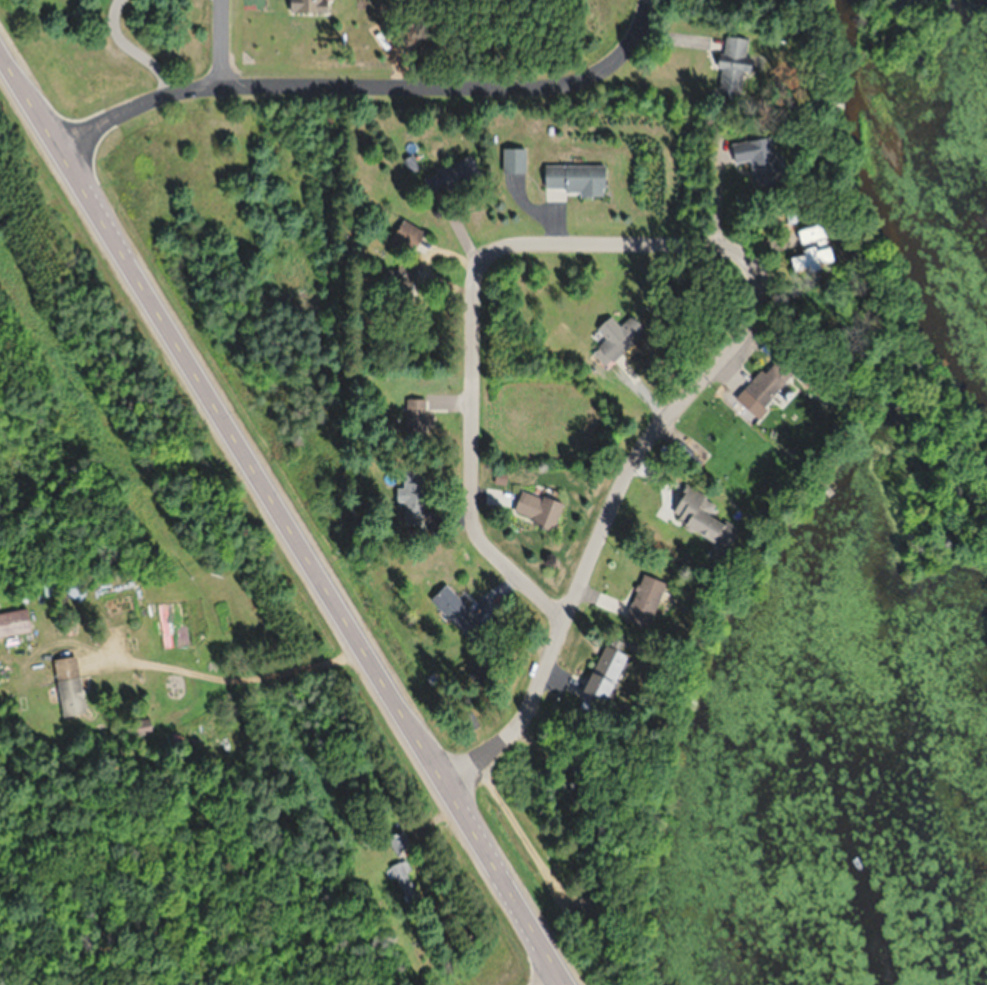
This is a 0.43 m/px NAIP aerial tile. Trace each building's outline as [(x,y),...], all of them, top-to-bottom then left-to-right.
[(291,13),(327,13),(327,0),(291,0),(291,13)] [(746,56),(748,39),(724,35),(716,89),(741,93),(744,72),(751,73),(753,57),(746,56)] [(773,138),(732,144),(735,163),(752,161),(756,188),(780,184),(773,138)] [(525,149),(503,149),(503,174),(525,174),(525,149)] [(481,175),(472,156),(424,177),(432,196),(481,175)] [(545,165),(545,191),(580,191),(580,197),(605,197),(605,165),(545,165)] [(412,253),(424,231),(403,218),(390,240),(412,253)] [(802,244),(827,236),(823,224),(799,231),(802,244)] [(791,257),(796,273),(835,262),(830,245),(791,257)] [(400,277),(415,278),(416,264),(401,263),(400,277)] [(591,353),(607,368),(645,328),(630,314),(591,353)] [(752,380),(769,397),(796,372),(778,354),(752,380)] [(406,434),(425,434),(425,397),(406,397),(406,434)] [(404,524),(426,524),(426,470),(403,470),(403,487),(396,487),(396,501),(404,501),(404,524)] [(740,529),(709,512),(716,501),(687,485),(671,514),(730,547),(740,529)] [(563,503),(522,488),(514,513),(555,528),(563,503)] [(666,581),(642,573),(626,619),(651,627),(666,581)] [(87,588),(74,580),(66,592),(79,601),(87,588)] [(437,598),(452,630),(473,620),(458,588),(437,598)] [(0,613),(0,637),(32,631),(28,608),(0,613)] [(581,698),(605,708),(628,653),(604,643),(581,698)] [(86,712),(77,655),(54,658),(62,716),(86,712)] [(140,729),(151,725),(148,718),(138,722),(140,729)] [(412,845),(402,828),(386,838),(396,854),(412,845)] [(416,894),(406,872),(410,871),(405,859),(390,865),(405,899),(416,894)] [(598,910),(597,896),(580,896),(581,911),(598,910)]
